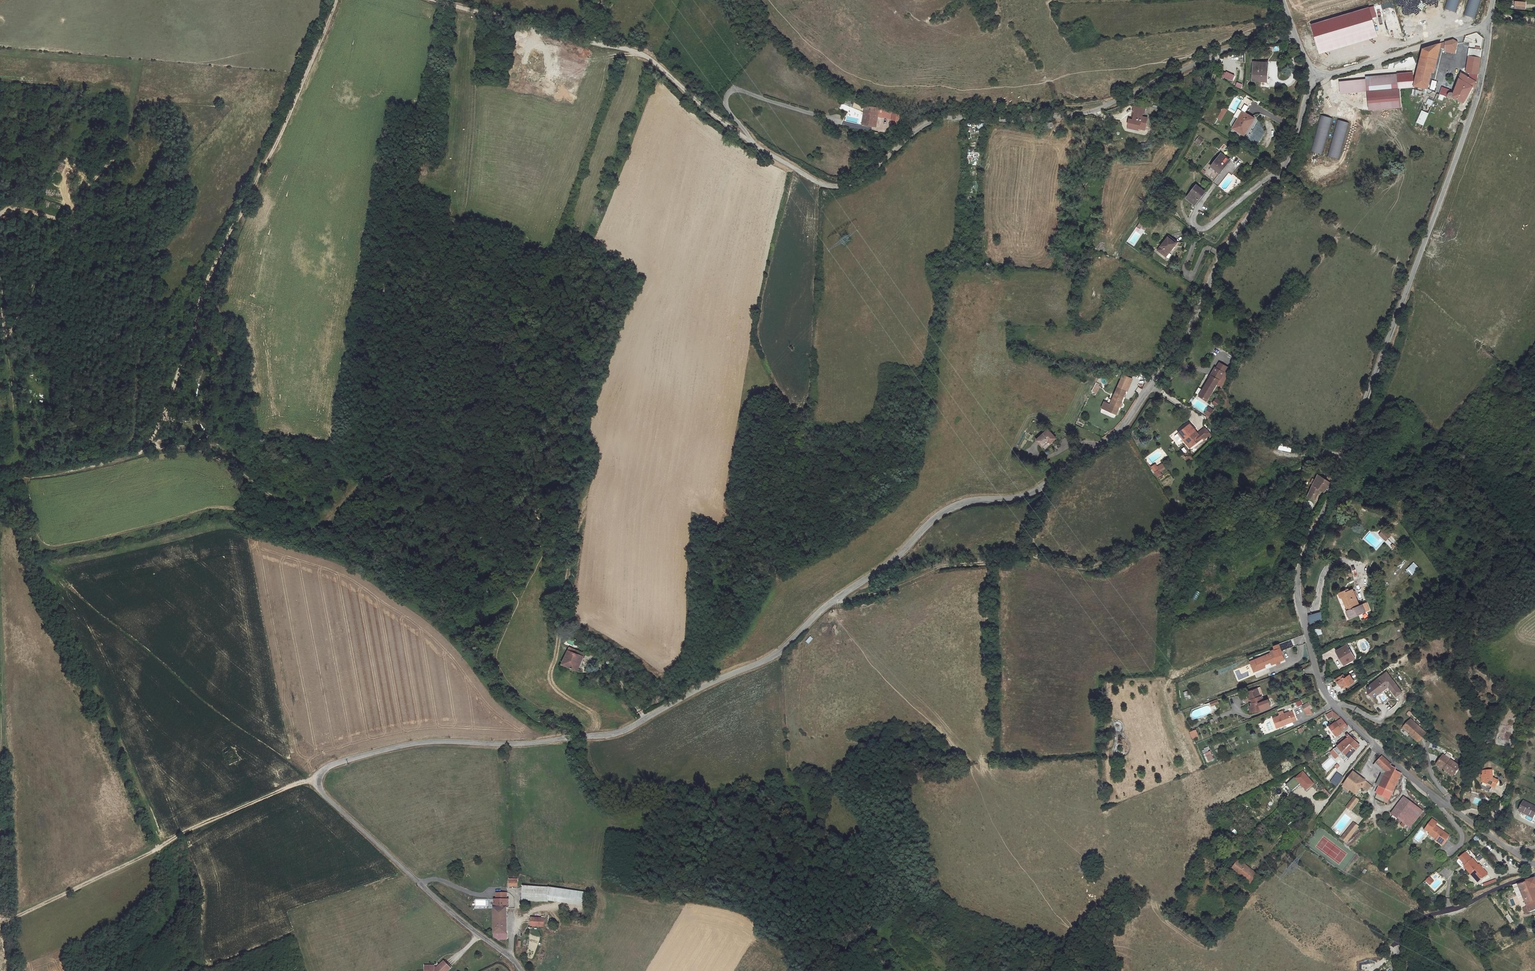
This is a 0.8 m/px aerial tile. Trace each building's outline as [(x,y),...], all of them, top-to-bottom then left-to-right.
[(1456,12),(1459,0),(1446,0),(1444,8),(1456,12)] [(1464,15),(1476,18),(1481,0),(1468,0),(1464,15)] [(1318,53),(1377,38),(1369,8),(1310,23),(1318,53)] [(1447,48),(1457,49),(1458,42),(1453,39),(1442,43),(1442,48),(1447,48)] [(1441,43),(1424,50),(1413,83),(1427,87),(1441,43)] [(1467,70),(1479,72),(1482,55),(1470,54),(1467,70)] [(1266,62),(1255,62),(1255,81),(1268,82),(1269,74),(1266,74),(1266,62)] [(1221,77),(1232,81),(1235,75),(1224,70),(1221,77)] [(1452,96),(1464,101),(1470,85),(1473,87),(1476,78),(1461,72),(1453,94),(1451,93),(1450,92),(1448,92),(1447,93),(1446,94),(1446,96),(1447,98),(1449,98),(1451,98),(1452,96)] [(1367,89),(1398,87),(1397,77),(1366,79),(1367,89)] [(1430,82),(1428,88),(1437,90),(1439,84),(1430,82)] [(1444,100),(1447,89),(1441,87),(1437,99),(1444,100)] [(877,120),(877,108),(867,106),(865,126),(873,126),(874,119),(877,120)] [(1222,120),(1227,110),(1222,108),(1218,118),(1222,120)] [(1416,122),(1423,125),(1428,113),(1421,110),(1416,122)] [(1137,127),(1137,129),(1144,131),(1146,119),(1142,118),(1143,115),(1134,113),(1132,120),(1128,119),(1127,125),(1137,127)] [(1323,154),(1331,117),(1319,115),(1312,151),(1323,154)] [(1266,123),(1255,116),(1244,132),(1251,138),(1253,135),(1257,137),(1266,123)] [(1339,158),(1348,122),(1337,119),(1328,155),(1339,158)] [(1199,136),(1194,142),(1199,146),(1204,139),(1199,136)] [(1220,153),(1211,167),(1220,172),(1229,159),(1220,153)] [(64,198),(66,190),(46,186),(44,194),(64,198)] [(1197,187),(1195,191),(1189,201),(1198,206),(1206,193),(1197,187)] [(1140,230),(1137,227),(1134,231),(1140,236),(1146,228),(1143,226),(1140,230)] [(1179,243),(1170,236),(1159,251),(1169,256),(1179,243)] [(1223,371),(1222,370),(1202,396),(1211,402),(1230,376),(1234,379),(1237,374),(1227,366),(1223,371)] [(1128,385),(1130,378),(1122,376),(1112,379),(1107,395),(1114,398),(1120,383),(1128,385)] [(1095,382),(1091,391),(1096,393),(1100,384),(1095,382)] [(1118,414),(1128,385),(1120,383),(1114,398),(1107,395),(1102,409),(1118,414)] [(1216,407),(1220,401),(1216,398),(1211,403),(1216,407)] [(1209,417),(1214,410),(1208,406),(1203,414),(1209,417)] [(1180,432),(1192,445),(1199,438),(1191,428),(1193,426),(1189,423),(1180,432)] [(1202,424),(1196,429),(1202,435),(1207,430),(1202,424)] [(1057,437),(1048,428),(1037,438),(1043,445),(1051,439),(1052,441),(1057,437)] [(1291,451),(1291,444),(1279,443),(1278,450),(1291,451)] [(1150,467),(1157,478),(1162,475),(1160,472),(1165,469),(1161,463),(1157,466),(1155,463),(1150,467)] [(1325,490),(1330,481),(1317,474),(1306,496),(1314,501),(1322,489),(1325,490)] [(1385,541),(1390,536),(1384,530),(1379,535),(1385,541)] [(1411,576),(1419,568),(1413,562),(1405,570),(1411,576)] [(1345,590),(1339,592),(1346,610),(1359,605),(1353,589),(1345,592),(1345,590)] [(1359,605),(1346,610),(1345,610),(1349,618),(1369,610),(1366,602),(1359,605)] [(1307,615),(1310,628),(1323,624),(1320,612),(1307,615)] [(1273,650),(1255,658),(1259,667),(1277,660),(1281,659),(1286,657),(1282,648),(1295,643),(1292,636),(1275,643),(1276,646),(1272,648),(1273,650)] [(1335,651),(1338,657),(1349,651),(1345,645),(1335,651)] [(578,663),(580,657),(574,654),(576,650),(570,647),(562,663),(577,670),(580,664),(578,663)] [(586,654),(576,650),(574,654),(580,657),(583,659),(586,654)] [(1349,651),(1338,657),(1343,665),(1353,659),(1349,651)] [(1370,696),(1372,696),(1373,696),(1375,696),(1377,694),(1382,701),(1388,697),(1382,689),(1388,686),(1396,696),(1402,692),(1387,673),(1370,684),(1367,687),(1366,689),(1366,692),(1367,694),(1370,696)] [(1337,681),(1338,683),(1341,689),(1346,686),(1347,687),(1354,683),(1349,675),(1342,680),(1341,678),(1337,681)] [(1341,689),(1338,683),(1335,685),(1332,681),(1329,682),(1338,697),(1344,693),(1341,689)] [(1249,706),(1250,711),(1262,709),(1262,700),(1265,700),(1263,695),(1262,695),(1258,687),(1247,691),(1250,698),(1251,698),(1252,701),(1250,702),(1251,705),(1249,706)] [(1307,702),(1300,705),(1302,711),(1309,708),(1307,702)] [(1276,725),(1284,721),(1283,719),(1287,717),(1288,720),(1292,718),(1289,710),(1272,717),(1276,725)] [(1329,726),(1335,734),(1347,725),(1341,717),(1329,726)] [(1411,733),(1419,740),(1425,733),(1411,720),(1403,728),(1409,734),(1411,733)] [(1332,740),(1335,738),(1327,727),(1324,729),(1332,740)] [(1196,729),(1189,732),(1192,739),(1199,737),(1196,729)] [(1411,733),(1409,734),(1417,742),(1419,740),(1411,733)] [(1333,752),(1338,758),(1341,755),(1348,760),(1359,747),(1348,735),(1346,736),(1348,739),(1333,752)] [(236,762),(232,751),(225,753),(228,765),(236,762)] [(1204,753),(1208,762),(1214,759),(1210,751),(1204,753)] [(1386,772),(1391,762),(1383,756),(1378,763),(1379,765),(1386,772)] [(1460,767),(1443,756),(1438,764),(1446,769),(1445,771),(1454,776),(1460,767)] [(1392,763),(1391,762),(1386,772),(1375,792),(1377,793),(1375,797),(1382,800),(1385,796),(1388,798),(1401,773),(1394,769),(1395,768),(1391,765),(1392,763)] [(1312,782),(1301,770),(1293,778),(1299,784),(1301,782),(1306,787),(1312,782)] [(1493,778),(1492,770),(1482,771),(1483,775),(1481,775),(1482,783),(1495,789),(1498,781),(1493,778)] [(1335,787),(1343,777),(1337,772),(1329,781),(1335,787)] [(1350,788),(1358,779),(1351,774),(1345,783),(1342,786),(1348,791),(1350,788)] [(1358,779),(1350,788),(1356,793),(1360,788),(1364,791),(1369,785),(1358,779)] [(1320,787),(1327,794),(1329,790),(1322,784),(1320,787)] [(1350,808),(1353,804),(1357,799),(1353,796),(1346,806),(1350,808)] [(1408,827),(1421,810),(1403,796),(1390,813),(1408,827)] [(1524,801),(1518,811),(1524,814),(1525,812),(1533,817),(1534,814),(1534,807),(1524,801)] [(1429,821),(1424,828),(1432,834),(1430,837),(1442,845),(1449,835),(1429,821)] [(1358,826),(1353,823),(1342,839),(1346,843),(1358,826)] [(1432,834),(1424,828),(1422,831),(1430,837),(1432,834)] [(1463,865),(1469,873),(1471,872),(1478,882),(1487,875),(1480,865),(1478,866),(1473,858),(1463,865)] [(1231,869),(1234,872),(1241,863),(1238,860),(1231,869)] [(1234,872),(1241,877),(1249,883),(1252,885),(1259,877),(1241,863),(1234,872)] [(1471,872),(1469,873),(1476,883),(1478,882),(1471,872)] [(1429,886),(1434,881),(1429,876),(1424,881),(1429,886)] [(1246,886),(1249,883),(1241,877),(1239,880),(1246,886)] [(1527,883),(1529,890),(1534,888),(1534,878),(1533,878),(1526,881),(1527,883)] [(1529,890),(1527,883),(1519,885),(1525,903),(1533,900),(1529,890)] [(549,888),(524,887),(523,894),(549,896),(549,888)] [(495,900),(496,934),(509,935),(508,907),(510,907),(510,900),(495,900)] [(529,917),(529,927),(544,927),(544,917),(529,917)] [(509,935),(496,934),(496,940),(509,947),(509,935)] [(423,965),(423,970),(445,970),(449,967),(442,960),(436,967),(433,967),(433,965),(423,965)]
